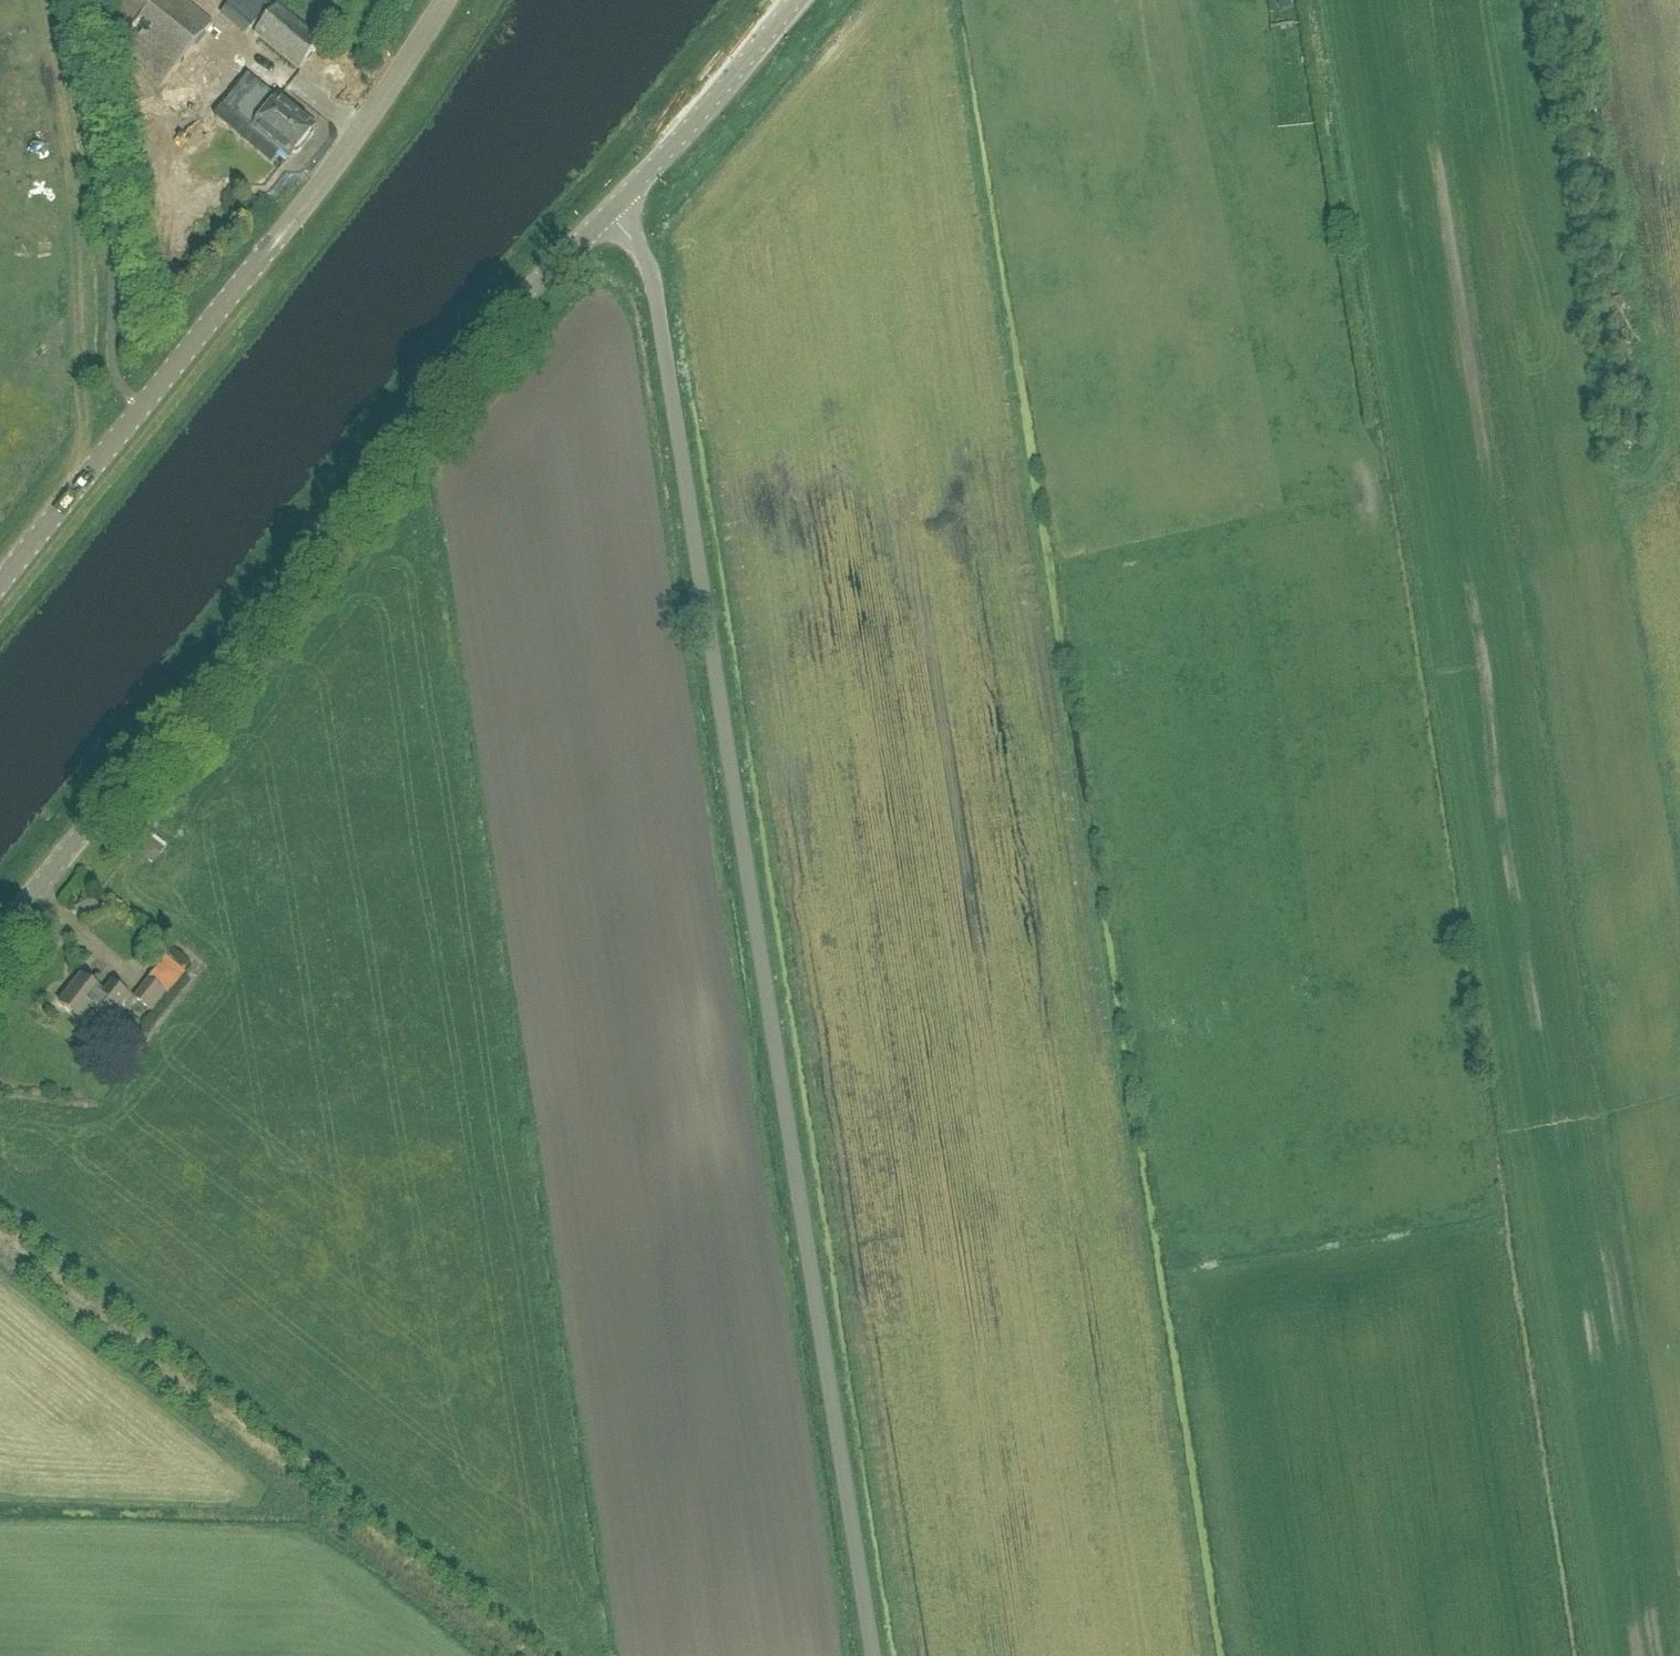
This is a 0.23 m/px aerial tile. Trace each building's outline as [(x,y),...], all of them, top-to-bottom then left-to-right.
[(133,35),(119,52),(135,66),(128,64),(135,105),(162,101),(159,84),(164,88),(212,28),(214,25),(212,23),(182,0),(89,0),(133,35)] [(264,0),(232,0),(226,8),(250,28),(270,5),(264,0)] [(323,41),(279,5),(255,34),(300,70),(323,41)] [(12,77),(23,86),(35,72),(24,62),(12,77)] [(315,129),(279,100),(267,114),(251,101),(239,116),(255,129),(255,130),(291,158),(293,155),(298,156),(302,150),(300,146),(305,141),(309,141),(314,136),(312,132),(315,129)] [(186,975),(164,958),(147,980),(149,981),(133,1001),(153,1016),(186,975)] [(105,993),(82,975),(59,1005),(83,1023),(94,1008),(111,1021),(130,995),(113,982),(105,993)] [(142,1025),(130,1015),(117,1030),(129,1040),(142,1025)]
